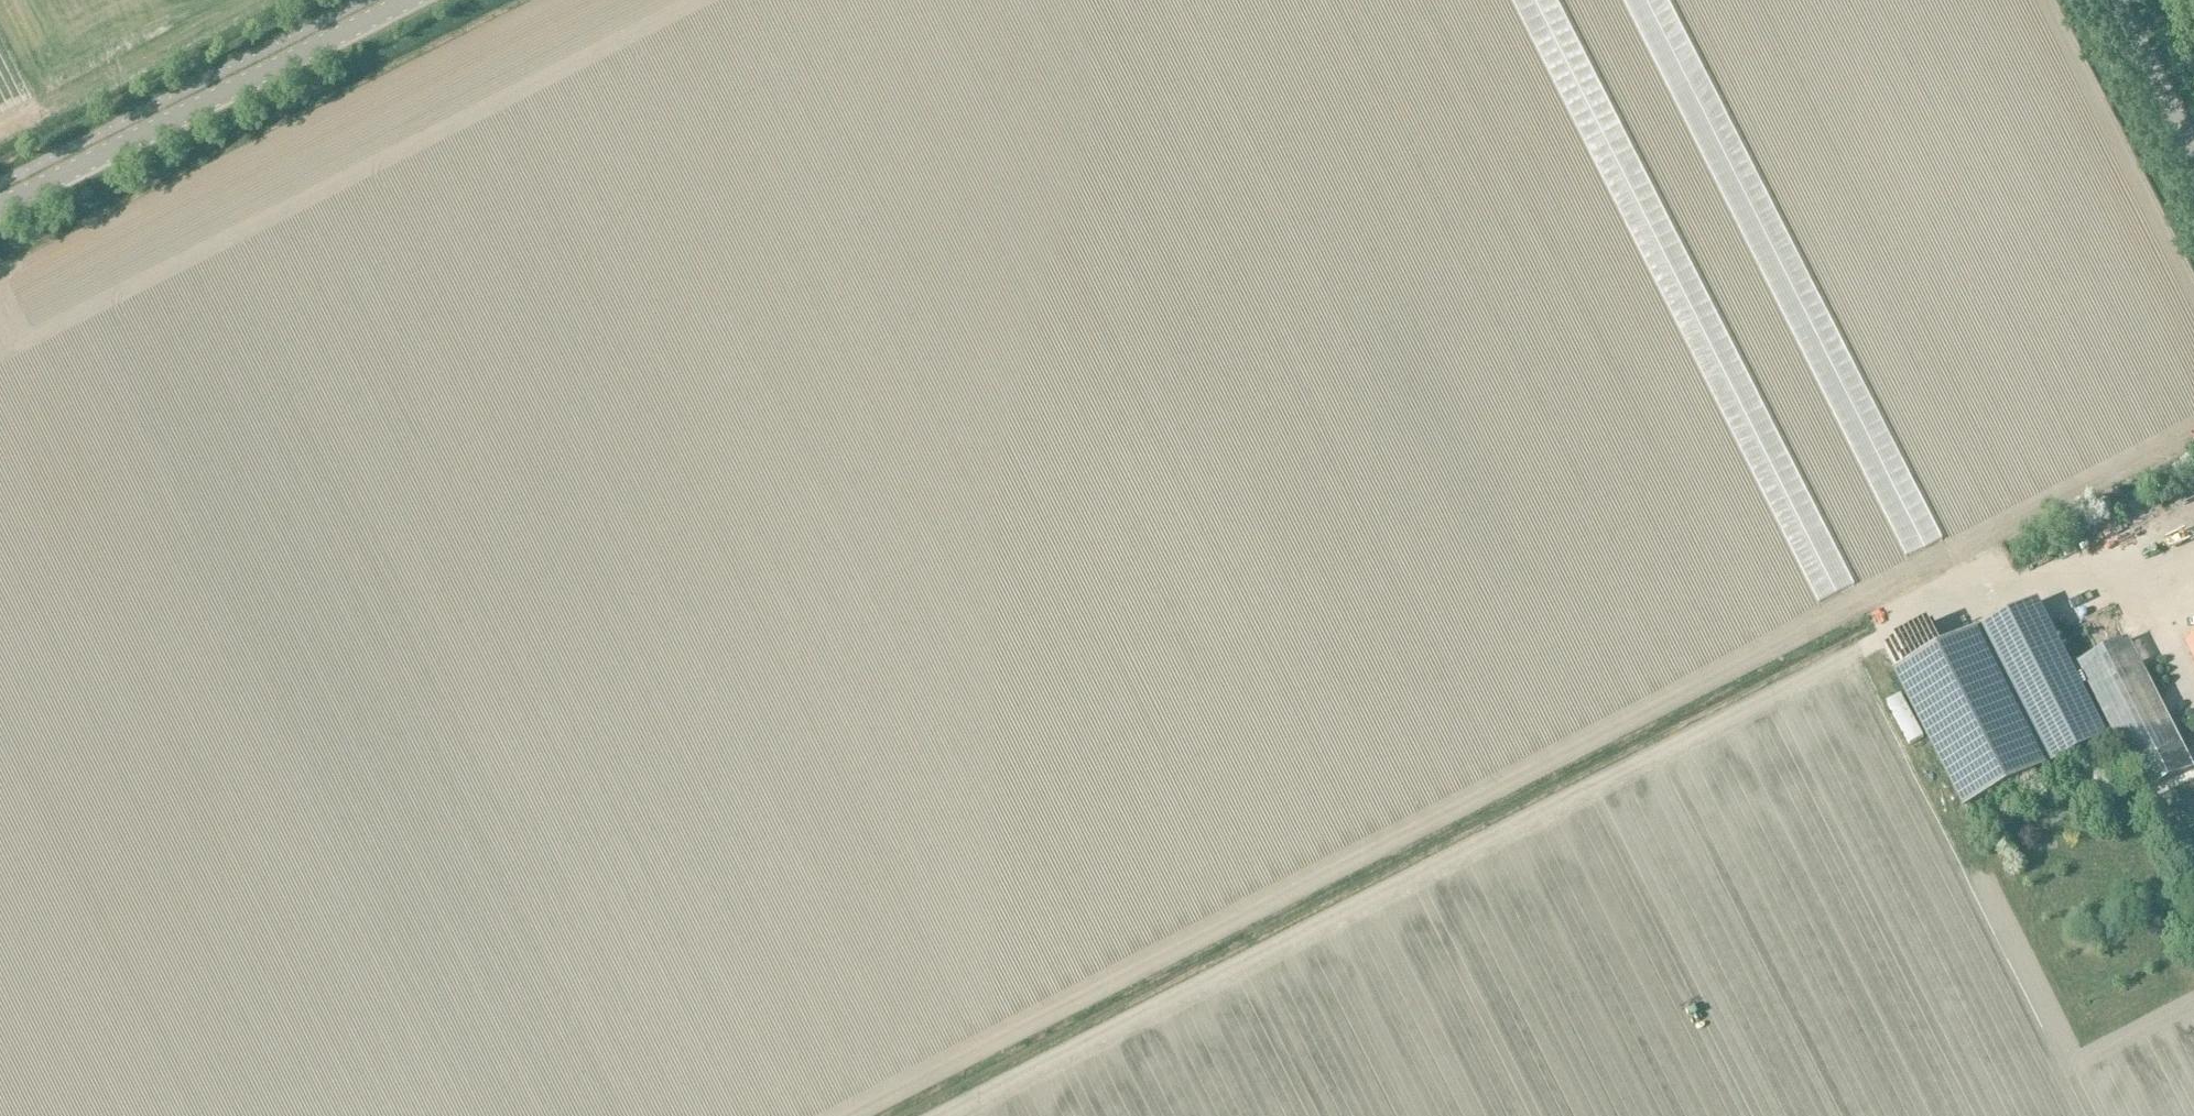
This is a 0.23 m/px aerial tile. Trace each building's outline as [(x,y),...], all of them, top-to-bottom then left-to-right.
[(2128,640),(2076,666),(2077,667),(2072,669),(2038,602),(1913,667),(1898,675),(1968,812),(1985,804),(2108,739),(2083,690),(2088,688),(2144,796),(2193,771),(2193,768),(2128,640)] [(2068,631),(2083,660),(2113,644),(2098,615),(2068,631)] [(2185,644),(2193,662),(2193,640),(2185,644)]
